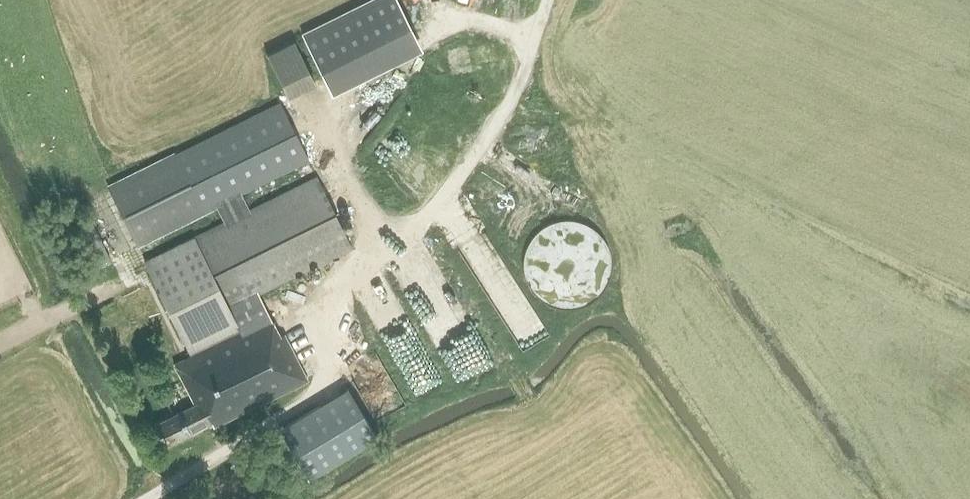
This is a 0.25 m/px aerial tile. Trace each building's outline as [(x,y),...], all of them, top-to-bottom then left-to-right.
[(303,36),(325,80),(415,35),(398,0),(376,0),(303,36)] [(315,83),(294,41),(267,54),(289,96),(315,83)] [(156,424),(166,446),(213,422),(215,427),(309,380),(286,334),(282,336),(264,301),(261,303),(257,295),(353,248),(318,176),(250,210),(242,194),(310,160),(281,102),(110,187),(136,239),(214,200),(225,222),(147,261),(194,355),(177,364),(197,404),(156,424)] [(522,277),(533,296),(552,307),(574,308),(594,297),(605,278),(606,256),(595,236),(576,225),(553,225),(534,235),(522,254),(522,277)] [(506,316),(524,347),(551,331),(539,309),(524,317),(519,309),(506,316)] [(310,478),(378,436),(349,388),(281,430),(310,478)]
